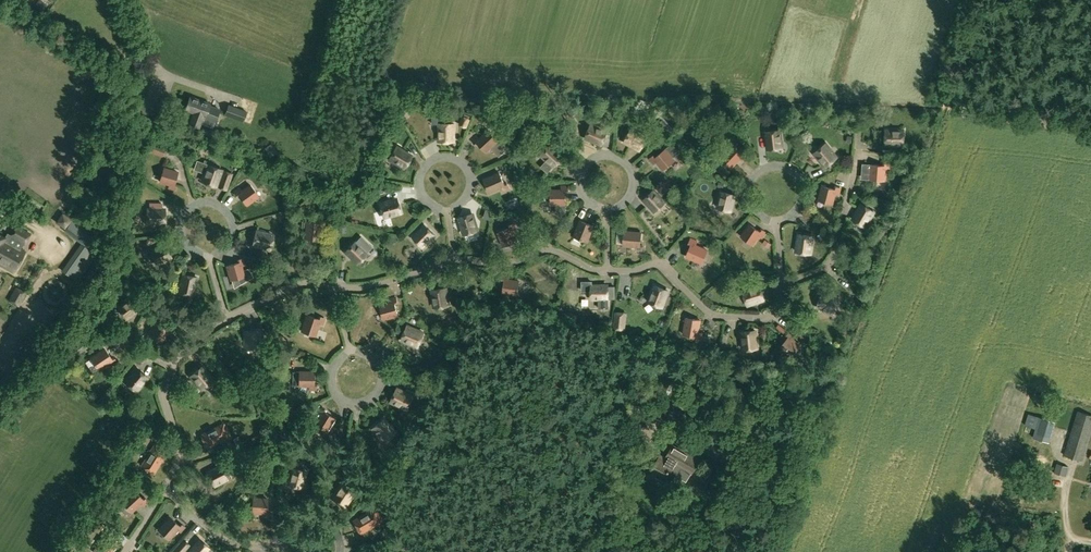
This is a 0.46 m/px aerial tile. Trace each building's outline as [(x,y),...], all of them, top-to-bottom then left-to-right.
[(147,114),(151,104),(145,101),(146,99),(139,97),(135,109),(147,114)] [(213,128),(220,110),(210,106),(210,104),(190,97),(185,110),(194,113),(190,125),(199,128),(203,119),(204,120),(202,124),(213,128)] [(225,115),(244,122),(247,112),(228,105),(225,115)] [(454,124),(440,124),(439,141),(453,141),(454,124)] [(591,125),(585,138),(602,144),(607,131),(591,125)] [(631,129),(624,142),(640,150),(646,137),(631,129)] [(498,140),(489,130),(480,139),(477,136),(472,141),(476,145),(478,143),(486,152),(498,140)] [(780,130),(766,132),(768,149),(782,148),(780,130)] [(886,130),(886,144),(903,145),(903,130),(886,130)] [(550,144),(541,155),(554,167),(563,156),(550,144)] [(826,144),(814,153),(826,166),(837,157),(826,144)] [(732,146),(720,158),(731,168),(739,159),(742,161),(747,156),(743,152),(741,154),(732,146)] [(411,156),(396,147),(389,159),(404,168),(411,156)] [(654,164),(657,162),(664,170),(675,161),(665,149),(656,157),(654,155),(650,158),(654,164)] [(158,152),(155,159),(168,165),(171,157),(158,152)] [(221,169),(209,165),(197,161),(194,169),(205,173),(202,181),(215,186),(221,169)] [(884,163),(884,166),(871,165),(870,179),(884,180),(885,170),(889,170),(889,163),(884,163)] [(177,185),(174,184),(178,172),(164,168),(160,181),(170,184),(169,188),(175,190),(177,185)] [(500,173),(484,179),(490,192),(501,187),(503,191),(509,188),(507,183),(504,184),(500,173)] [(258,197),(249,184),(239,192),(237,190),(233,193),(238,199),(240,197),(247,205),(258,197)] [(561,186),(561,190),(551,190),(551,204),(556,204),(556,214),(566,214),(566,192),(568,192),(568,186),(561,186)] [(834,189),(822,186),(818,200),(832,204),(835,194),(838,195),(840,188),(835,187),(834,189)] [(641,201),(654,214),(666,201),(654,189),(641,201)] [(718,208),(730,211),(734,195),(722,192),(718,208)] [(396,199),(380,204),(383,217),(400,212),(396,199)] [(874,212),(862,204),(853,219),(865,227),(874,212)] [(147,223),(164,224),(165,209),(147,209),(147,223)] [(478,230),(473,214),(459,218),(464,235),(478,230)] [(307,221),(305,238),(319,240),(320,227),(324,228),(325,221),(319,220),(319,223),(307,221)] [(592,225),(580,221),(574,236),(587,242),(592,230),(595,231),(598,225),(593,223),(592,225)] [(498,233),(504,246),(517,241),(513,231),(516,230),(513,223),(508,225),(509,228),(498,233)] [(761,229),(760,231),(749,224),(741,237),(753,244),(759,236),(762,238),(766,232),(761,229)] [(425,226),(413,237),(422,246),(434,235),(425,226)] [(22,243),(24,244),(29,235),(15,227),(14,227),(9,236),(10,236),(7,242),(4,240),(5,238),(0,236),(0,262),(0,263),(0,265),(14,272),(25,252),(19,249),(22,243)] [(273,235),(256,231),(253,245),(270,249),(273,235)] [(641,233),(625,231),(623,245),(636,246),(636,250),(642,251),(643,245),(640,245),(641,233)] [(810,254),(813,236),(799,234),(796,251),(810,254)] [(689,244),(691,245),(686,256),(702,263),(707,250),(696,245),(697,242),(691,239),(689,244)] [(365,254),(354,243),(345,252),(357,263),(365,254)] [(156,264),(171,257),(166,245),(151,252),(156,264)] [(69,276),(81,285),(103,258),(91,248),(69,276)] [(239,262),(227,266),(231,280),(244,276),(242,266),(245,265),(243,258),(238,260),(239,262)] [(196,277),(183,274),(179,292),(193,294),(196,277)] [(502,280),(504,281),(503,293),(517,295),(519,281),(509,280),(509,276),(503,275),(502,280)] [(655,285),(648,302),(662,307),(668,291),(655,285)] [(17,286),(8,299),(18,306),(26,292),(17,286)] [(608,309),(607,286),(591,287),(591,299),(598,299),(599,309),(608,309)] [(743,291),(748,305),(764,299),(760,286),(743,291)] [(432,290),(435,307),(449,305),(446,288),(432,290)] [(839,300),(822,293),(817,306),(833,313),(839,300)] [(118,308),(126,318),(139,308),(131,298),(118,308)] [(390,299),(390,303),(380,305),(384,319),(398,315),(395,303),(398,303),(396,298),(390,299)] [(319,316),(318,319),(307,315),(301,331),(315,336),(319,323),(322,325),(324,318),(319,316)] [(700,320),(686,318),(683,334),(696,336),(695,339),(701,340),(702,333),(698,333),(700,320)] [(168,327),(158,320),(149,334),(161,342),(168,331),(171,333),(174,327),(170,324),(168,327)] [(329,347),(335,331),(320,326),(314,342),(329,347)] [(424,333),(407,326),(402,340),(418,346),(424,333)] [(755,330),(741,332),(743,349),(757,348),(755,330)] [(259,349),(259,331),(245,331),(245,348),(259,349)] [(788,337),(781,347),(792,356),(801,345),(793,338),(795,335),(790,331),(786,335),(788,337)] [(312,341),(309,345),(321,352),(324,347),(312,341)] [(104,348),(90,358),(98,370),(109,363),(111,366),(117,362),(113,357),(111,359),(104,348)] [(213,380),(200,365),(190,374),(202,389),(213,380)] [(136,368),(125,382),(137,391),(147,377),(136,368)] [(297,373),(297,389),(310,389),(310,391),(315,391),(315,384),(312,384),(312,373),(297,373)] [(407,409),(413,396),(397,389),(391,401),(407,409)] [(317,413),(320,414),(315,423),(327,431),(335,418),(324,412),(326,410),(321,407),(317,413)] [(1087,414),(1078,412),(1065,455),(1083,461),(1090,436),(1090,415),(1087,414)] [(1057,423),(1039,419),(1027,416),(1024,426),(1036,429),(1034,439),(1050,443),(1057,423)] [(383,419),(372,428),(384,442),(395,433),(383,419)] [(224,424),(202,435),(208,447),(220,440),(221,442),(231,437),(224,424)] [(155,444),(142,466),(154,472),(161,460),(163,461),(168,452),(155,444)] [(718,464),(725,451),(718,447),(711,460),(718,464)] [(661,454),(649,474),(670,487),(677,475),(687,482),(700,461),(681,449),(680,451),(674,448),(668,458),(661,454)] [(230,477),(223,464),(208,473),(214,485),(230,477)] [(1069,467),(1058,464),(1054,473),(1066,477),(1069,467)] [(292,470),(288,485),(300,488),(304,473),(292,470)] [(1065,488),(1074,490),(1077,477),(1068,475),(1065,488)] [(344,506),(354,491),(342,483),(333,498),(344,506)] [(134,490),(122,501),(131,512),(141,503),(143,506),(148,501),(144,497),(142,499),(134,490)] [(1027,490),(1028,496),(1028,503),(1047,503),(1047,490),(1027,490)] [(251,500),(251,516),(263,516),(263,518),(269,518),(269,511),(265,511),(265,500),(251,500)] [(383,521),(380,516),(383,514),(379,507),(375,509),(354,522),(361,533),(373,525),(374,527),(383,521)] [(170,517),(158,530),(169,539),(177,529),(180,532),(185,527),(181,523),(179,525),(170,517)] [(189,551),(205,551),(208,549),(199,541),(189,551)]
